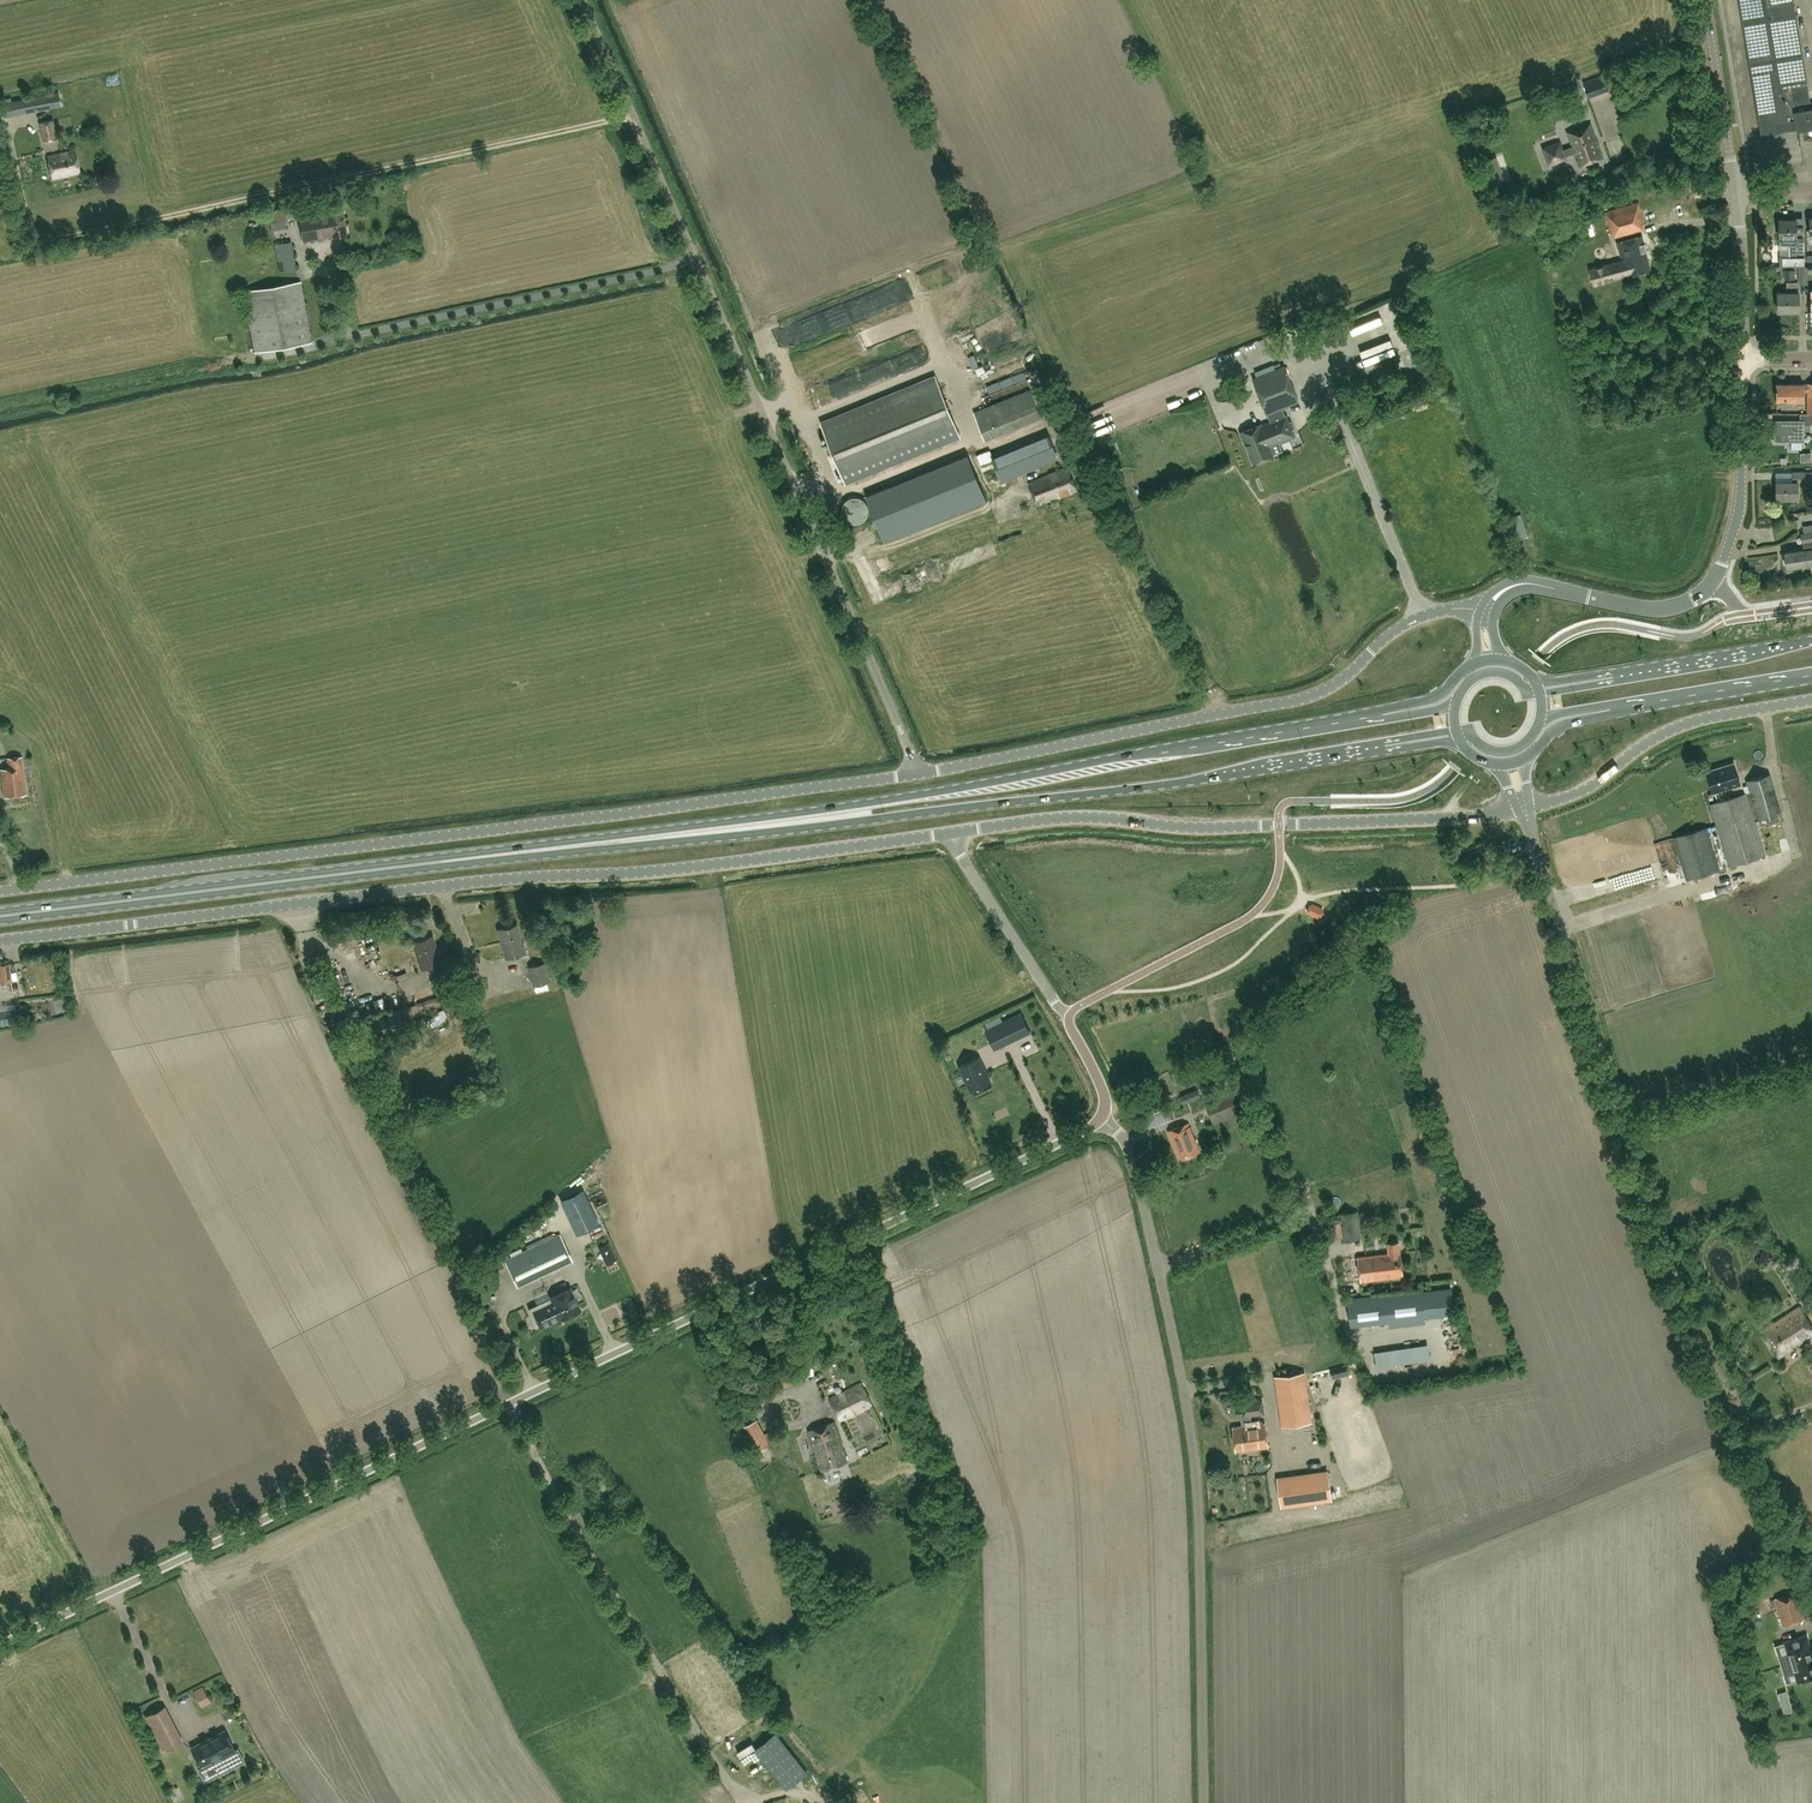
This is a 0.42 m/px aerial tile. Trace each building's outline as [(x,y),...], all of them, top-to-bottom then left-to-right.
[(1795,13),(1793,0),(1741,0),(1744,21),(1795,13)] [(1744,21),(1762,132),(1796,127),(1797,130),(1811,127),(1811,108),(1795,111),(1794,104),(1808,102),(1808,101),(1810,101),(1795,13),(1744,21)] [(1584,82),(1589,96),(1610,88),(1605,75),(1584,82)] [(61,105),(58,92),(32,98),(34,111),(61,105)] [(32,98),(0,104),(0,106),(2,118),(34,112),(34,111),(32,98)] [(52,120),(40,122),(44,141),(56,138),(52,120)] [(1567,131),(1572,146),(1563,149),(1560,141),(1543,147),(1549,164),(1567,158),(1566,155),(1575,152),(1579,166),(1604,157),(1591,122),(1567,131)] [(52,178),(80,172),(76,150),(47,156),(52,178)] [(1506,184),(1496,157),(1481,162),(1491,189),(1506,184)] [(1644,223),(1638,201),(1604,211),(1610,232),(1613,232),(1614,237),(1644,228),(1643,223),(1644,223)] [(265,211),(268,222),(287,218),(284,207),(265,211)] [(342,208),(298,216),(303,242),(347,234),(342,208)] [(1797,218),(1780,218),(1780,239),(1780,241),(1780,243),(1782,244),(1789,244),(1789,255),(1779,255),(1780,265),(1805,265),(1805,236),(1797,236),(1797,218)] [(1618,242),(1623,260),(1594,267),(1598,282),(1628,275),(1628,276),(1651,270),(1642,235),(1618,242)] [(291,242),(276,244),(280,272),(296,270),(291,242)] [(1764,250),(1766,261),(1776,260),(1774,249),(1764,250)] [(1799,266),(1800,283),(1808,283),(1808,265),(1799,266)] [(1794,269),(1784,269),(1784,279),(1794,279),(1794,269)] [(1233,288),(1246,288),(1246,280),(1233,280),(1233,288)] [(1787,292),(1778,292),(1778,310),(1799,310),(1799,292),(1798,292),(1798,281),(1787,281),(1787,292)] [(254,352),(311,341),(300,282),(244,292),(254,352)] [(1241,308),(1249,332),(1259,328),(1251,305),(1241,308)] [(1377,357),(1389,352),(1388,348),(1397,345),(1383,306),(1362,314),(1377,357)] [(1209,314),(1195,319),(1198,325),(1212,320),(1209,314)] [(1284,365),(1253,378),(1267,413),(1282,407),(1298,400),(1284,365)] [(960,435),(936,376),(822,423),(845,481),(960,435)] [(1811,412),(1811,381),(1777,381),(1777,400),(1804,401),(1804,390),(1807,390),(1807,412),(1811,412)] [(1044,396),(1037,405),(1030,389),(975,412),(986,438),(1041,416),(1053,418),(1060,408),(1056,398),(1055,398),(1054,393),(1045,396),(1044,396)] [(1270,422),(1262,425),(1261,423),(1241,431),(1254,463),(1274,455),(1270,445),(1295,435),(1292,429),(1294,428),(1291,420),(1289,421),(1286,415),(1282,407),(1267,413),(1270,422)] [(1800,413),(1800,421),(1776,421),(1776,439),(1803,439),(1803,423),(1811,423),(1811,413),(1800,413)] [(1048,435),(993,457),(1002,480),(1057,457),(1048,435)] [(1800,461),(1811,460),(1811,452),(1800,452),(1800,461)] [(968,453),(865,495),(885,541),(987,499),(968,453)] [(1068,466),(1029,481),(1038,504),(1077,489),(1068,466)] [(1777,481),(1777,497),(1798,497),(1798,481),(1811,481),(1811,471),(1793,471),(1793,481),(1777,481)] [(844,503),(842,508),(842,511),(843,514),(844,517),(846,520),(851,523),(857,523),(859,523),(862,522),(866,518),(869,515),(870,509),(869,505),(866,500),(862,497),(858,496),(854,496),(850,498),(847,499),(844,503)] [(1521,513),(1505,518),(1512,540),(1528,535),(1521,513)] [(1016,537),(1016,535),(1025,532),(1022,521),(998,529),(1002,541),(1016,537)] [(1802,533),(1804,549),(1785,552),(1787,567),(1811,563),(1811,532),(1802,533)] [(1120,763),(1149,757),(1148,751),(1119,758),(1120,763)] [(25,794),(21,757),(7,758),(9,769),(0,769),(3,796),(25,794)] [(1734,763),(1708,772),(1714,790),(1740,782),(1734,763)] [(1779,820),(1777,814),(1778,813),(1767,774),(1748,780),(1759,819),(1766,817),(1767,823),(1779,820)] [(1747,792),(1710,804),(1717,826),(1719,833),(1729,865),(1766,854),(1747,792)] [(1707,827),(1674,837),(1687,879),(1720,869),(1710,836),(1719,833),(1717,826),(1708,829),(1707,827)] [(1620,856),(1665,842),(1661,830),(1616,844),(1620,856)] [(1408,857),(1426,854),(1424,839),(1405,842),(1408,857)] [(1482,842),(1465,848),(1470,862),(1487,855),(1482,842)] [(1594,846),(1597,859),(1614,855),(1611,842),(1594,846)] [(1427,856),(1412,857),(1414,874),(1428,872),(1427,856)] [(1627,878),(1640,876),(1637,863),(1624,865),(1627,878)] [(237,876),(238,883),(266,881),(266,875),(237,876)] [(1322,907),(1313,903),(1310,904),(1307,909),(1309,912),(1318,916),(1322,915),(1323,910),(1322,907)] [(690,939),(706,940),(706,928),(699,928),(700,916),(690,916),(690,939)] [(517,924),(498,929),(505,958),(525,952),(523,943),(522,943),(517,924)] [(432,935),(412,941),(421,968),(434,964),(438,977),(450,973),(445,959),(440,961),(432,935)] [(958,966),(984,961),(982,952),(956,958),(958,966)] [(331,959),(338,997),(348,995),(341,957),(331,959)] [(941,966),(944,972),(953,969),(951,962),(941,966)] [(0,964),(0,977),(1,982),(11,981),(9,963),(0,964)] [(543,963),(529,966),(534,985),(548,981),(543,963)] [(408,970),(394,973),(397,987),(410,984),(408,970)] [(414,998),(405,1001),(410,1017),(448,1005),(444,993),(415,1003),(414,998)] [(0,1009),(0,1025),(19,1022),(16,1007),(0,1009)] [(1030,1031),(1021,1012),(986,1030),(995,1048),(1030,1031)] [(433,1026),(443,1021),(439,1014),(425,1021),(427,1025),(431,1023),(433,1026)] [(370,1038),(392,1031),(386,1015),(365,1023),(356,1026),(361,1040),(370,1037),(370,1038)] [(350,1034),(356,1031),(353,1023),(346,1026),(350,1034)] [(971,1091),(991,1081),(986,1072),(985,1072),(982,1066),(983,1065),(979,1056),(959,1065),(971,1091)] [(1188,1092),(1181,1095),(1184,1102),(1191,1100),(1188,1092)] [(1233,1092),(1206,1103),(1214,1122),(1241,1110),(1233,1092)] [(1168,1130),(1180,1159),(1200,1151),(1188,1122),(1168,1130)] [(1161,1173),(1164,1181),(1174,1178),(1172,1170),(1161,1173)] [(576,1233),(598,1223),(583,1190),(561,1200),(576,1233)] [(1358,1211),(1340,1213),(1343,1240),(1361,1238),(1358,1211)] [(1328,1239),(1338,1239),(1338,1228),(1328,1228),(1328,1239)] [(560,1234),(527,1249),(538,1272),(570,1256),(560,1234)] [(1399,1241),(1387,1243),(1389,1253),(1357,1257),(1360,1280),(1403,1275),(1399,1241)] [(607,1242),(599,1246),(601,1251),(609,1247),(607,1242)] [(538,1272),(527,1249),(505,1259),(516,1282),(538,1272)] [(468,1276),(475,1291),(480,1289),(476,1279),(484,1271),(480,1266),(468,1276)] [(550,1297),(551,1297),(528,1308),(536,1323),(539,1322),(541,1326),(560,1317),(561,1318),(580,1309),(570,1287),(550,1297)] [(1423,1309),(1421,1291),(1349,1299),(1351,1323),(1389,1319),(1390,1324),(1390,1325),(1424,1321),(1423,1309)] [(1779,1356),(1811,1334),(1811,1326),(1799,1306),(1762,1330),(1779,1356)] [(1370,1362),(1389,1360),(1388,1349),(1380,1349),(1380,1347),(1369,1348),(1370,1362)] [(795,1381),(791,1367),(771,1372),(775,1386),(795,1381)] [(1311,1421),(1304,1372),(1276,1376),(1283,1424),(1311,1421)] [(864,1382),(832,1398),(843,1420),(875,1404),(864,1382)] [(809,1408),(816,1407),(812,1393),(806,1395),(809,1408)] [(1243,1401),(1244,1411),(1240,1412),(1242,1425),(1233,1426),(1236,1450),(1268,1445),(1265,1422),(1251,1424),(1250,1412),(1254,1411),(1254,1413),(1263,1412),(1262,1399),(1243,1401)] [(734,1423),(748,1451),(754,1448),(756,1452),(771,1444),(769,1440),(773,1438),(770,1431),(765,1433),(757,1419),(746,1425),(742,1418),(734,1423)] [(834,1421),(809,1430),(822,1470),(847,1461),(834,1421)] [(1271,1478),(1270,1470),(1262,1471),(1261,1465),(1242,1468),(1244,1482),(1271,1478)] [(1327,1471),(1278,1478),(1282,1505),(1331,1498),(1327,1471)] [(1776,1598),(1784,1624),(1803,1619),(1796,1592),(1776,1598)] [(1775,1644),(1787,1683),(1811,1675),(1811,1654),(1806,1635),(1775,1644)] [(198,1699),(207,1695),(202,1686),(194,1690),(198,1699)] [(182,1741),(164,1706),(146,1715),(164,1750),(182,1741)] [(192,1712),(196,1725),(213,1719),(209,1707),(192,1712)] [(239,1763),(232,1750),(234,1749),(224,1730),(211,1737),(211,1738),(205,1741),(205,1740),(191,1747),(201,1766),(207,1764),(213,1776),(239,1763)] [(775,1732),(754,1749),(786,1788),(807,1771),(775,1732)]
